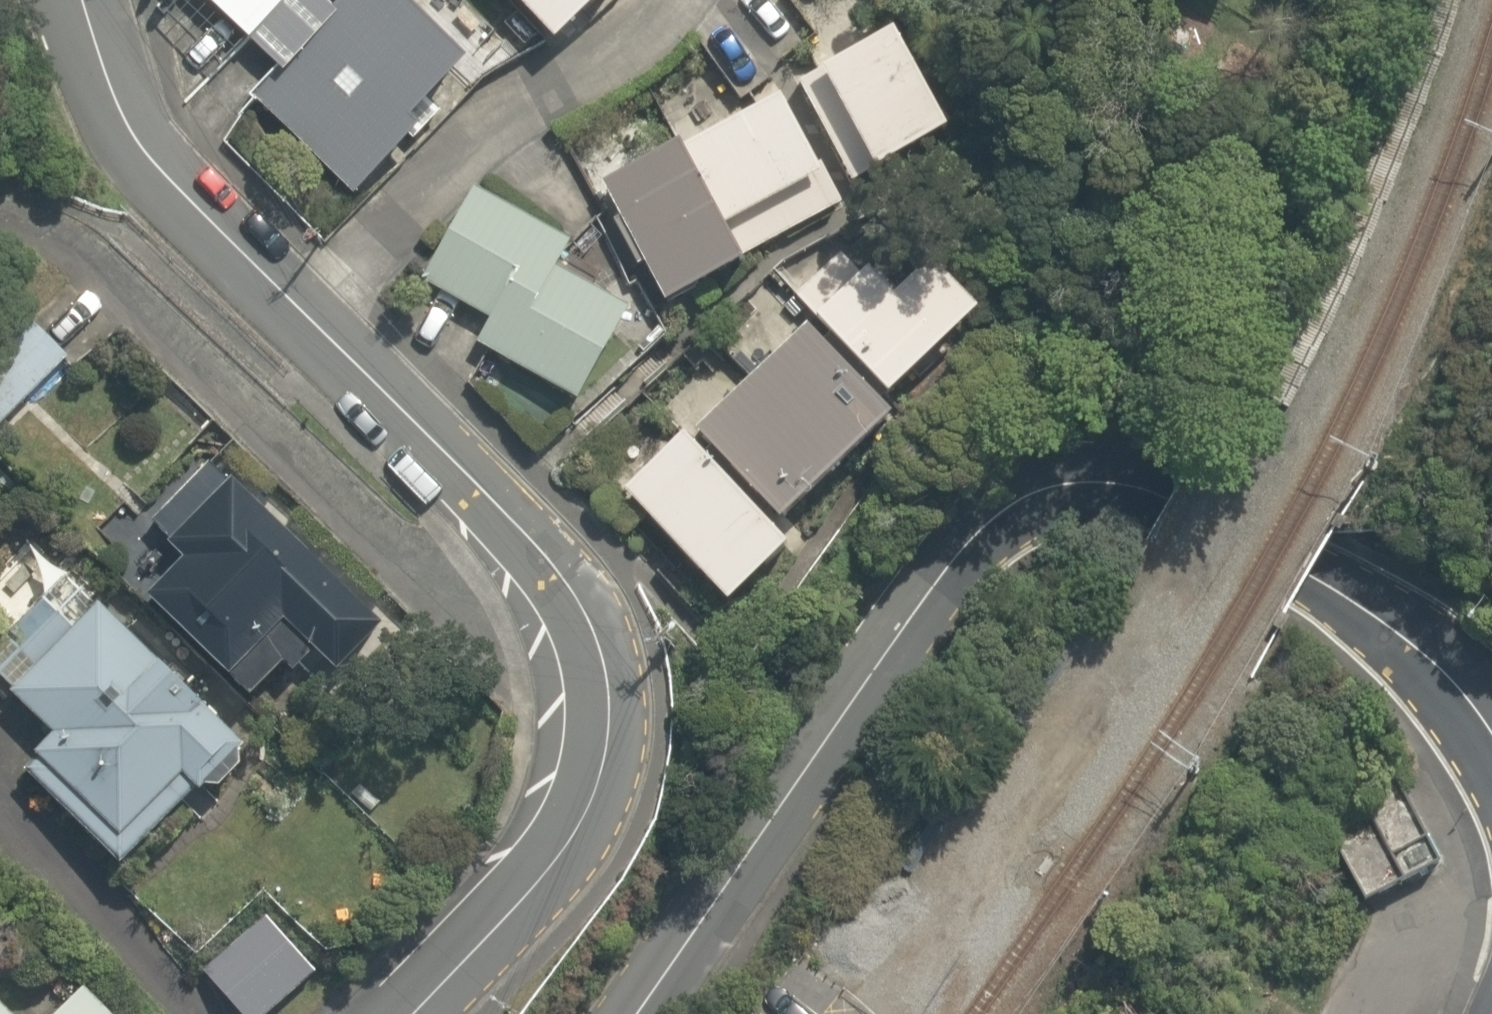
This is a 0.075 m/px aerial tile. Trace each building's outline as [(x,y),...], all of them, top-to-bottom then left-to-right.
[(280,64),(335,0),(206,0),(280,64)] [(425,0),(412,0),(272,117),(349,209),(496,85),(425,0)] [(563,51),(619,0),(516,0),(563,51)] [(860,77),(853,63),(795,91),(803,106),(615,199),(676,323),(769,278),(757,254),(888,189),(890,193),(967,155),(915,50),(860,77)] [(511,340),(472,398),(569,465),(669,318),(500,203),(440,292),(511,340)] [(873,218),(797,298),(837,335),(655,526),(767,633),(1008,323),(873,218)] [(24,319),(0,344),(0,434),(5,438),(74,368),(24,319)] [(148,603),(247,697),(303,638),(363,695),(410,646),(209,456),(148,520),(189,559),(148,603)] [(49,732),(17,764),(129,878),(247,764),(98,612),(13,694),(49,732)] [(12,693),(0,681),(0,706),(12,693)] [(1457,857),(1421,778),(1366,805),(1404,884),(1457,857)] [(276,908),(208,973),(248,1013),(271,1013),(326,960),(276,908)] [(89,989),(65,1013),(114,1013),(89,989)] [(0,997),(0,1013),(17,1013),(0,997)]
